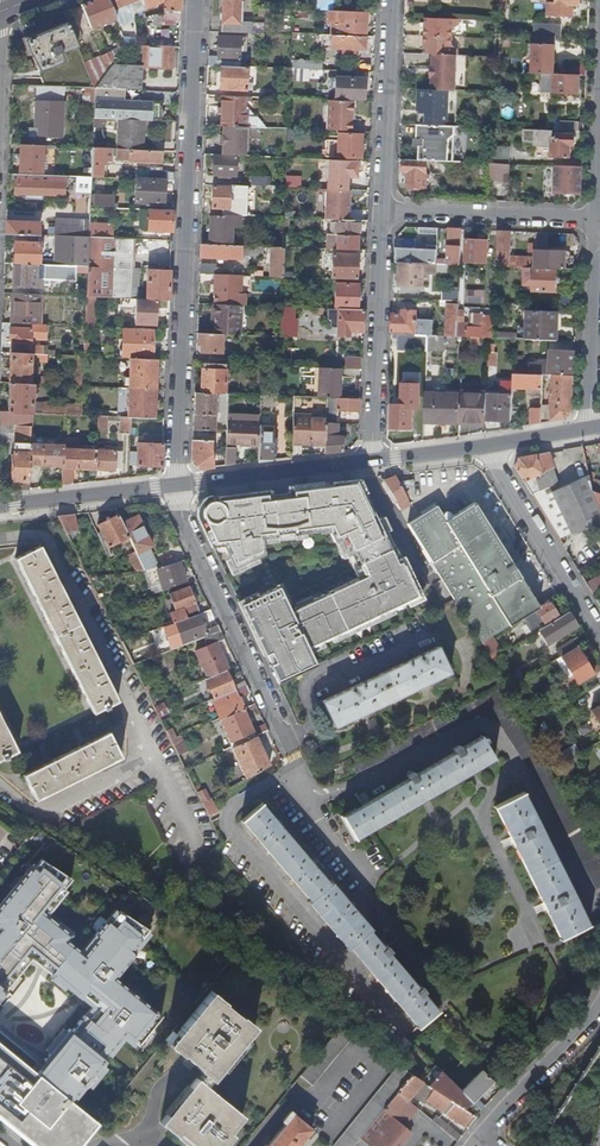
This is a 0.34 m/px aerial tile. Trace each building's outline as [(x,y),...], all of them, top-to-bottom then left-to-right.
[(115,20),(107,0),(95,0),(84,4),(82,5),(92,28),(115,20)] [(115,20),(119,30),(137,22),(134,15),(144,12),(144,9),(143,0),(107,0),(115,20)] [(144,9),(163,1),(163,11),(168,11),(168,13),(170,13),(170,11),(180,11),(181,0),(143,0),(144,9)] [(221,33),(251,35),(252,25),(238,25),(239,0),(223,0),(221,33)] [(317,11),(329,12),(333,12),(333,0),(317,0),(317,11)] [(505,0),(497,0),(497,21),(504,21),(505,0)] [(581,0),(551,0),(551,14),(551,16),(574,17),(574,5),(581,6),(581,0)] [(163,21),(180,22),(180,11),(170,11),(170,13),(168,13),(168,11),(163,11),(163,21)] [(370,15),(369,13),(333,12),(329,12),(328,22),(332,23),(332,34),(335,34),(334,36),(365,37),(366,25),(369,25),(370,24),(370,15)] [(161,13),(151,14),(152,24),(162,23),(161,13)] [(460,19),(425,18),(425,23),(425,27),(421,27),(421,44),(424,44),(424,48),(424,53),(434,54),(458,55),(458,49),(453,45),(453,29),(459,25),(460,19)] [(534,35),(556,36),(561,37),(562,24),(533,23),(533,35),(534,35)] [(61,53),(78,46),(69,24),(46,33),(25,41),(31,56),(33,55),(36,63),(37,63),(40,71),(64,62),(61,53)] [(169,43),(168,25),(149,25),(150,44),(169,43)] [(534,35),(534,44),(556,45),(556,36),(534,35)] [(334,36),(331,36),(331,50),(343,50),(342,55),(354,56),(354,51),(365,51),(366,37),(365,37),(334,36)] [(217,57),(208,57),(208,66),(221,66),(238,67),(239,38),(218,37),(217,57)] [(136,39),(122,38),(124,42),(125,47),(136,47),(136,39)] [(534,44),(533,74),(544,74),(555,74),(556,45),(534,44)] [(171,68),(172,47),(149,47),(149,61),(142,61),(142,68),(171,68)] [(85,65),(95,89),(111,66),(120,53),(120,52),(85,65)] [(433,78),(432,90),(449,91),(456,91),(458,55),(434,54),(433,66),(432,66),(431,78),(433,78)] [(291,62),(291,69),(322,71),(322,63),(291,62)] [(111,66),(95,89),(125,90),(141,91),(142,68),(111,66)] [(247,68),(238,67),(221,66),(220,90),(252,91),(253,83),(250,82),(250,68),(247,68)] [(580,75),(586,76),(587,66),(570,66),(570,75),(580,75)] [(64,81),(64,72),(41,72),(41,81),(64,81)] [(570,75),(555,74),(544,74),(543,92),(580,93),(580,75),(570,75)] [(336,79),(335,100),(365,101),(366,80),(336,79)] [(66,88),(37,87),(36,102),(34,137),(38,137),(64,138),(66,88)] [(84,104),(94,104),(95,89),(85,88),(84,104)] [(95,89),(94,104),(94,118),(102,118),(119,119),(145,120),(161,121),(161,117),(163,114),(161,109),(161,103),(124,102),(125,90),(95,89)] [(272,89),(271,99),(289,99),(290,90),(272,89)] [(421,125),(448,126),(449,91),(432,90),(419,90),(419,100),(423,103),(423,111),(421,111),(421,125)] [(222,96),(221,126),(224,126),(247,127),(247,115),(243,115),(244,97),(222,96)] [(328,101),(326,131),(352,132),(353,102),(328,101)] [(502,119),(516,116),(514,106),(500,109),(502,119)] [(102,128),(102,118),(94,118),(93,128),(102,128)] [(119,119),(117,149),(141,150),(142,134),(144,134),(145,120),(119,119)] [(562,121),(561,131),(578,132),(584,132),(585,123),(578,123),(578,122),(562,121)] [(421,125),(418,125),(417,139),(415,139),(415,146),(420,147),(420,161),(428,161),(455,163),(455,154),(450,149),(451,140),(456,135),(456,127),(448,126),(421,125)] [(247,127),(224,126),(223,136),(223,146),(223,156),(236,157),(249,157),(250,127),(247,127)] [(554,131),(525,130),(525,134),(526,135),(526,144),(536,144),(536,142),(542,143),(542,148),(552,148),(552,157),(572,157),(572,146),(575,146),(575,135),(557,134),(557,138),(553,138),(554,131)] [(362,136),(338,135),(337,158),(361,159),(362,136)] [(42,173),(43,146),(20,145),(19,172),(42,173)] [(511,147),(496,147),(496,163),(510,164),(511,147)] [(92,148),(91,178),(101,179),(102,155),(116,156),(116,159),(129,160),(129,161),(161,163),(161,151),(141,150),(117,149),(92,148)] [(235,176),(236,157),(223,156),(219,156),(214,156),(213,176),(235,176)] [(349,161),(328,160),(327,190),(348,191),(349,161)] [(427,174),(428,161),(420,161),(405,160),(404,172),(409,173),(408,187),(427,188),(427,178),(431,178),(431,174),(427,174)] [(491,164),(490,202),(493,202),(493,184),(497,184),(497,178),(510,178),(511,165),(491,164)] [(556,193),(582,194),(583,168),(557,167),(556,193)] [(165,181),(173,181),(174,174),(137,172),(137,180),(165,181)] [(33,176),(17,175),(16,181),(15,194),(25,194),(25,199),(37,200),(37,195),(64,196),(64,187),(64,177),(40,176),(33,176)] [(267,177),(253,176),(252,186),(267,187),(267,177)] [(91,193),(91,191),(91,181),(91,178),(70,177),(70,192),(91,193)] [(286,188),(299,189),(300,179),(286,178),(286,188)] [(164,204),(165,181),(137,180),(136,203),(164,204)] [(245,192),(245,187),(229,186),(229,187),(213,186),(211,208),(228,209),(238,207),(239,199),(229,199),(229,191),(245,192)] [(327,190),(326,190),(325,220),(337,220),(349,221),(350,191),(348,191),(327,190)] [(114,196),(90,195),(90,206),(117,208),(117,204),(114,204),(114,196)] [(149,210),(139,210),(139,228),(142,230),(148,231),(149,210)] [(148,231),(171,232),(172,211),(149,210),(148,231)] [(239,227),(240,216),(222,215),(222,218),(210,218),(209,241),(230,242),(231,227),(239,227)] [(56,236),(89,237),(89,225),(89,221),(56,220),(55,236),(56,236)] [(358,236),(359,221),(349,221),(337,220),(336,235),(358,236)] [(7,222),(6,234),(39,235),(39,223),(7,222)] [(89,225),(89,237),(112,238),(113,226),(89,225)] [(462,266),(463,230),(450,229),(450,246),(447,246),(447,260),(452,261),(452,265),(462,266)] [(510,257),(511,232),(499,231),(497,267),(525,268),(534,268),(536,268),(536,258),(510,257)] [(336,235),(327,235),(327,243),(336,243),(336,250),(357,251),(358,236),(336,235)] [(76,267),(88,267),(89,237),(56,236),(55,265),(76,267)] [(112,238),(89,237),(88,267),(87,297),(97,297),(121,298),(131,299),(131,291),(133,239),(112,238)] [(237,237),(237,246),(246,246),(246,238),(237,237)] [(141,239),(142,253),(168,251),(168,238),(141,239)] [(488,241),(467,240),(466,262),(487,263),(488,241)] [(15,243),(14,264),(39,265),(40,244),(15,243)] [(264,247),(246,246),(237,246),(201,245),(200,257),(216,258),(216,260),(226,260),(226,258),(240,259),(241,255),(263,256),(264,247)] [(429,250),(396,249),(396,263),(401,263),(437,265),(447,265),(447,260),(440,260),(437,262),(438,245),(429,245),(429,250)] [(282,278),(284,248),(271,247),(270,277),(282,278)] [(536,258),(536,268),(558,269),(567,269),(567,251),(536,250),(536,252),(536,258)] [(357,255),(333,255),(332,279),(356,279),(357,255)] [(437,265),(401,263),(401,286),(424,287),(424,273),(436,273),(437,265)] [(13,294),(41,295),(43,295),(43,285),(49,285),(49,280),(75,281),(76,267),(55,265),(39,265),(14,264),(13,294)] [(216,265),(200,264),(199,274),(214,275),(223,275),(223,269),(216,269),(216,265)] [(534,268),(525,268),(525,285),(533,285),(533,292),(557,292),(558,269),(536,268),(534,268)] [(148,271),(146,299),(157,300),(169,300),(170,271),(148,271)] [(223,275),(214,275),(213,304),(241,305),(246,306),(246,291),(250,291),(251,276),(249,276),(223,275)] [(333,309),(339,310),(358,310),(359,286),(334,284),(333,309)] [(483,304),(484,289),(465,289),(465,303),(483,304)] [(131,299),(138,299),(139,291),(131,291),(131,299)] [(444,291),(443,300),(460,301),(461,292),(444,291)] [(40,325),(41,295),(13,294),(12,323),(40,325)] [(563,297),(562,305),(578,306),(578,296),(566,295),(563,297)] [(96,315),(97,297),(87,297),(86,315),(96,315)] [(156,310),(168,310),(169,300),(157,300),(157,302),(136,301),(135,324),(156,325),(156,310)] [(446,336),(447,336),(459,337),(459,328),(460,311),(460,301),(443,300),(441,300),(441,306),(448,307),(446,336)] [(213,334),(223,335),(240,335),(241,305),(213,304),(211,304),(211,316),(214,317),(213,324),(213,334)] [(281,307),(280,337),(280,340),(292,341),(294,308),(281,307)] [(364,311),(358,310),(339,310),(338,322),(336,321),(336,326),(338,326),(338,336),(350,336),(350,332),(363,333),(364,311)] [(394,315),(393,334),(399,334),(429,336),(433,336),(434,319),(418,318),(418,311),(404,310),(404,315),(394,315)] [(466,311),(460,311),(459,328),(459,337),(465,337),(472,337),(482,338),(490,338),(494,338),(494,334),(495,317),(485,317),(485,314),(476,314),(476,328),(469,328),(470,324),(465,324),(466,311)] [(560,320),(561,313),(529,312),(528,340),(556,341),(557,320),(560,320)] [(96,315),(86,315),(86,327),(96,327),(96,315)] [(11,340),(11,353),(31,354),(40,354),(43,355),(43,346),(31,346),(31,329),(11,328),(10,340),(11,340)] [(153,330),(124,328),(122,358),(130,358),(152,359),(153,330)] [(209,363),(226,364),(235,364),(236,358),(226,358),(227,354),(222,353),(223,335),(213,334),(197,333),(197,345),(200,344),(200,352),(209,353),(209,363)] [(428,350),(429,336),(399,334),(398,350),(428,351),(428,350)] [(446,336),(433,336),(429,336),(428,350),(447,351),(447,336),(446,336)] [(487,343),(486,366),(495,366),(496,343),(487,343)] [(30,384),(31,354),(11,353),(10,383),(30,384)] [(515,366),(515,375),(516,375),(544,376),(552,376),(552,374),(575,375),(576,355),(553,354),(552,365),(531,364),(531,366),(523,366),(515,366)] [(157,368),(157,359),(152,359),(130,358),(130,377),(124,376),(124,388),(156,389),(156,378),(161,378),(161,368),(157,368)] [(346,369),(362,370),(362,360),(347,359),(346,369)] [(224,394),(226,364),(209,363),(202,363),(201,393),(216,394),(220,394),(224,394)] [(328,398),(340,399),(341,369),(320,368),(319,398),(328,398)] [(516,389),(543,390),(544,376),(516,375),(516,389)] [(574,412),(575,377),(552,376),(552,397),(543,396),(543,400),(543,403),(543,404),(552,405),(551,422),(567,419),(571,416),(574,412)] [(491,390),(488,390),(488,392),(487,419),(514,420),(515,382),(503,381),(502,387),(491,387),(491,390)] [(33,384),(30,384),(10,383),(8,412),(32,413),(33,384)] [(124,388),(120,387),(118,417),(124,418),(132,418),(155,419),(155,410),(159,410),(160,401),(155,401),(156,389),(124,388)] [(463,391),(463,395),(462,424),(487,425),(487,419),(488,392),(463,391)] [(215,431),(216,394),(201,393),(195,393),(193,430),(215,431)] [(228,394),(224,394),(220,394),(220,416),(227,416),(228,394)] [(426,422),(462,424),(463,395),(427,394),(426,422)] [(277,415),(278,396),(262,396),(261,417),(260,422),(259,447),(258,462),(275,460),(276,455),(273,455),(274,414),(277,415)] [(340,399),(328,398),(327,417),(327,424),(338,424),(338,411),(347,411),(347,414),(351,414),(351,412),(360,412),(360,400),(357,400),(340,399)] [(543,408),(542,423),(551,422),(552,405),(543,404),(543,408)] [(393,406),(392,429),(413,429),(414,406),(393,406)] [(66,415),(82,416),(82,407),(66,407),(66,415)] [(533,408),(533,425),(542,423),(543,408),(533,408)] [(32,413),(8,412),(0,412),(0,425),(33,426),(33,413),(32,413)] [(110,417),(99,416),(98,429),(109,430),(110,417)] [(315,440),(326,441),(327,424),(327,417),(294,416),(293,442),(315,443),(315,440)] [(132,418),(124,418),(123,434),(131,435),(132,418)] [(259,447),(260,422),(227,421),(226,444),(240,444),(246,445),(246,447),(259,447)] [(327,424),(326,441),(326,454),(343,452),(343,437),(338,437),(338,424),(327,424)] [(32,439),(33,426),(0,425),(0,438),(16,438),(32,439)] [(189,430),(189,439),(208,439),(208,431),(189,430)] [(14,492),(30,490),(31,465),(32,440),(32,439),(16,438),(14,492)] [(193,440),(192,463),(200,469),(215,467),(213,451),(213,438),(208,438),(208,441),(193,440)] [(79,439),(65,439),(65,443),(65,449),(79,450),(79,439)] [(39,440),(32,440),(31,465),(64,466),(65,449),(65,443),(54,442),(53,446),(50,446),(39,446),(39,440)] [(138,453),(130,452),(129,465),(138,465),(138,466),(163,467),(163,444),(139,443),(138,453)] [(236,448),(226,448),(226,466),(235,465),(236,448)] [(65,449),(64,466),(64,468),(96,470),(97,451),(79,450),(65,449)] [(123,452),(97,451),(96,470),(115,470),(115,469),(120,469),(122,468),(123,452)] [(519,458),(516,466),(533,495),(539,491),(556,485),(559,483),(548,453),(519,458)] [(599,520),(599,494),(593,491),(590,476),(536,500),(560,538),(599,520)] [(397,478),(384,482),(401,510),(411,504),(397,478)] [(382,518),(372,497),(370,497),(364,486),(363,486),(357,481),(344,482),(344,480),(327,483),(289,488),(290,493),(282,494),(273,495),(273,490),(219,497),(214,499),(210,501),(206,504),(203,508),(200,512),(198,516),(214,548),(223,546),(235,569),(265,555),(264,540),(278,538),(278,535),(294,534),(295,536),(323,534),(322,531),(330,530),(336,543),(341,542),(353,568),(357,567),(362,577),(329,593),(330,595),(325,597),(324,595),(291,611),(280,588),(242,606),(265,655),(266,655),(271,665),(270,666),(279,684),(316,666),(309,650),(423,595),(385,517),(382,518)] [(409,523),(456,599),(482,642),(491,636),(522,617),(539,607),(475,504),(447,520),(438,505),(409,523)] [(75,514),(58,516),(66,532),(76,530),(75,514)] [(121,540),(129,537),(123,524),(119,515),(98,525),(101,532),(98,534),(104,548),(121,540)] [(129,537),(131,541),(136,553),(145,572),(157,568),(159,567),(149,547),(153,546),(139,516),(123,524),(129,537)] [(119,701),(40,547),(16,560),(94,714),(105,708),(105,710),(110,708),(109,706),(119,701)] [(129,556),(137,572),(144,572),(145,572),(136,553),(129,556)] [(158,570),(157,568),(145,572),(144,572),(150,588),(162,583),(164,588),(187,581),(182,568),(185,567),(183,562),(158,570)] [(588,584),(593,591),(599,587),(599,577),(588,584)] [(171,614),(174,624),(177,623),(201,615),(194,596),(192,592),(190,587),(170,595),(177,612),(171,614)] [(550,601),(539,607),(522,617),(530,630),(544,622),(545,623),(558,615),(550,601)] [(570,612),(540,630),(549,645),(578,627),(570,612)] [(208,634),(209,636),(221,632),(218,625),(207,629),(201,615),(177,623),(183,642),(208,634)] [(221,632),(209,636),(205,638),(208,646),(196,652),(208,678),(228,669),(216,643),(225,639),(221,632)] [(577,647),(587,641),(583,634),(557,649),(561,656),(577,647)] [(502,653),(491,636),(482,642),(493,659),(502,653)] [(439,647),(323,703),(335,728),(451,672),(439,647)] [(556,659),(568,680),(561,684),(564,688),(562,690),(564,693),(599,671),(599,663),(599,661),(589,667),(585,660),(581,654),(577,647),(561,656),(556,659)] [(207,680),(215,699),(246,685),(244,681),(240,683),(234,688),(227,671),(207,680)] [(246,685),(215,699),(212,700),(220,719),(244,709),(240,698),(250,694),(246,685)] [(581,696),(587,706),(599,699),(599,686),(581,696)] [(500,690),(351,759),(358,774),(480,716),(500,722),(535,777),(575,849),(598,890),(599,889),(599,858),(565,795),(547,762),(510,705),(500,690)] [(157,716),(166,713),(162,702),(153,705),(157,716)] [(591,712),(599,726),(599,706),(591,712)] [(220,719),(233,748),(256,737),(268,731),(265,724),(253,730),(244,709),(220,719)] [(0,718),(0,761),(3,759),(4,761),(8,759),(7,757),(17,752),(0,718)] [(109,733),(24,776),(36,800),(122,757),(109,733)] [(410,779),(343,818),(355,839),(494,759),(485,743),(488,741),(485,736),(462,750),(460,746),(453,750),(455,753),(416,776),(414,772),(408,776),(410,779)] [(270,766),(256,737),(233,748),(248,778),(270,766)] [(205,789),(198,793),(203,804),(211,800),(205,789)] [(589,927),(524,794),(497,807),(562,940),(589,927)] [(219,811),(213,799),(211,800),(203,804),(210,816),(219,811)] [(330,885),(262,804),(243,821),(311,901),(310,902),(348,948),(350,947),(419,1028),(438,1011),(423,993),(426,991),(421,986),(418,988),(388,953),(391,950),(387,945),(384,948),(369,930),(371,929),(332,883),(330,885)] [(37,1145),(81,1145),(97,1127),(67,1101),(80,1086),(84,1089),(103,1066),(99,1063),(123,1035),(137,1047),(161,1019),(115,980),(134,958),(131,955),(148,934),(120,915),(110,927),(106,924),(86,948),(90,951),(84,958),(66,944),(71,938),(44,916),(51,908),(54,910),(60,902),(57,900),(72,882),(43,862),(21,889),(18,886),(0,908),(0,998),(6,991),(0,986),(10,975),(11,976),(31,951),(40,959),(42,957),(55,969),(49,976),(75,999),(78,996),(94,1010),(84,1022),(80,1018),(36,1075),(0,1047),(0,1116),(37,1145)] [(200,1077),(207,1083),(212,1077),(214,1078),(257,1023),(244,1013),(243,1014),(226,1001),(228,999),(214,988),(178,1032),(175,1029),(168,1038),(172,1041),(170,1043),(183,1053),(185,1052),(201,1064),(199,1066),(205,1071),(200,1077)] [(313,1086),(354,1035),(341,1027),(301,1076),(313,1086)] [(405,1039),(395,1049),(402,1056),(412,1046),(405,1039)] [(433,1058),(421,1044),(417,1048),(429,1061),(433,1058)] [(399,1093),(413,1075),(400,1066),(335,1145),(355,1145),(361,1139),(399,1093)] [(430,1086),(435,1089),(452,1101),(455,1103),(465,1110),(472,1103),(479,1109),(482,1106),(476,1100),(494,1081),(484,1071),(463,1092),(442,1071),(430,1086)] [(200,1077),(198,1075),(162,1121),(178,1134),(180,1132),(198,1145),(219,1145),(222,1143),(225,1145),(235,1132),(232,1130),(243,1115),(214,1092),(216,1090),(207,1083),(200,1077)] [(408,1101),(424,1082),(413,1075),(399,1093),(408,1101)] [(444,1112),(452,1101),(435,1089),(428,1100),(444,1112)] [(369,1145),(402,1145),(412,1133),(405,1126),(409,1122),(404,1118),(414,1106),(408,1101),(399,1093),(361,1139),(369,1145)] [(465,1128),(474,1116),(465,1110),(455,1103),(447,1114),(465,1128)] [(414,1106),(404,1118),(409,1122),(418,1110),(414,1106)] [(313,1130),(292,1112),(284,1121),(287,1124),(269,1145),(300,1145),(313,1130)] [(459,1143),(426,1116),(412,1133),(402,1145),(456,1145),(459,1143)]
